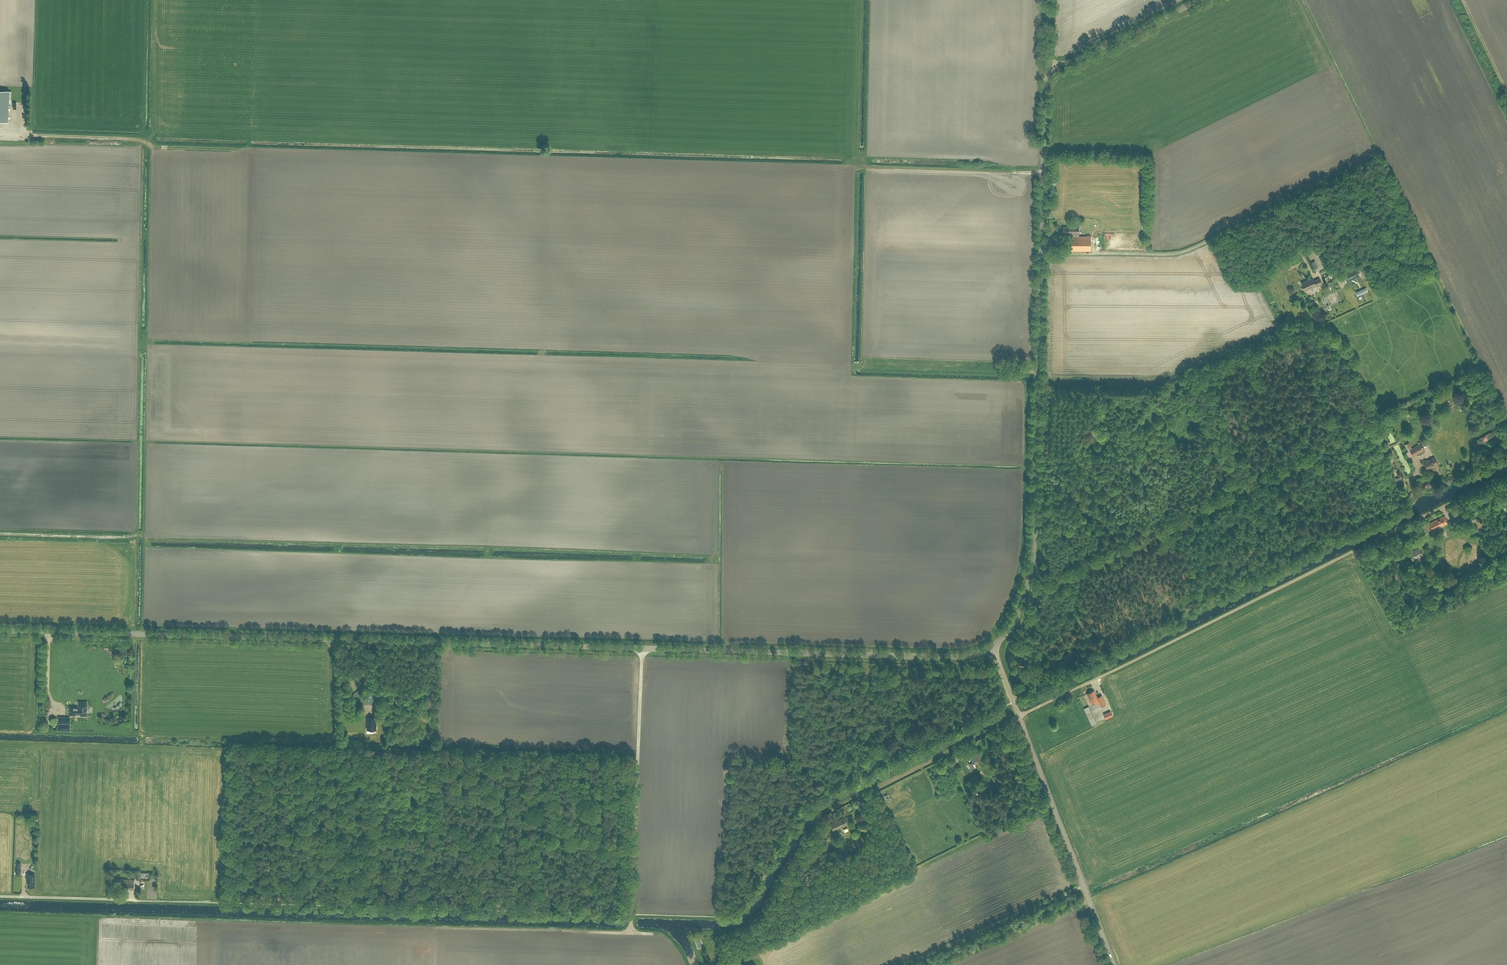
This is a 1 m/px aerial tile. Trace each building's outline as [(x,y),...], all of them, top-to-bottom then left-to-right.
[(0,91),(0,121),(8,122),(10,91),(0,91)] [(1079,226),(1063,226),(1063,233),(1069,233),(1069,234),(1073,234),(1073,236),(1071,236),(1071,250),(1091,251),(1091,236),(1079,236),(1079,234),(1079,226)] [(1360,275),(1356,267),(1343,274),(1347,282),(1360,275)] [(1314,281),(1312,278),(1302,282),(1306,290),(1315,285),(1316,286),(1322,284),(1319,278),(1314,281)] [(1424,450),(1419,441),(1417,442),(1418,444),(1412,448),(1409,442),(1405,445),(1408,451),(1406,452),(1409,458),(1413,456),(1424,450)] [(1438,463),(1434,456),(1423,462),(1427,469),(1438,463)] [(1466,517),(1463,510),(1454,514),(1458,521),(1466,517)] [(1448,523),(1445,516),(1430,523),(1433,530),(1440,527),(1448,523)] [(1423,555),(1419,547),(1408,553),(1412,561),(1423,555)] [(1097,697),(1094,690),(1086,693),(1091,704),(1099,701),(1101,706),(1105,705),(1101,695),(1097,697)] [(86,702),(79,702),(79,707),(70,707),(70,714),(86,715),(86,702)] [(1112,716),(1110,711),(1103,714),(1105,719),(1112,716)] [(70,717),(59,717),(58,729),(69,730),(70,717)] [(376,729),(376,717),(367,717),(367,729),(376,729)] [(980,758),(975,747),(968,750),(973,762),(980,758)] [(35,874),(26,874),(26,879),(28,879),(28,886),(34,886),(35,874)] [(134,879),(122,878),(122,882),(120,882),(120,888),(134,888),(134,879)]
